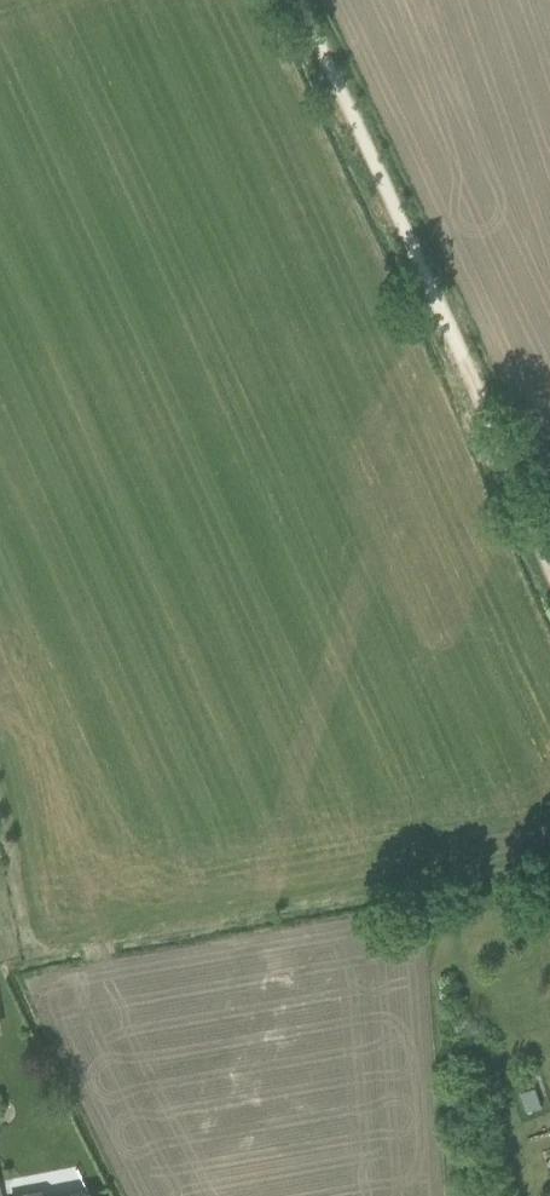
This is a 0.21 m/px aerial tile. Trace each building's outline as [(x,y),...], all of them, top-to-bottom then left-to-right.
[(536,1087),(522,1092),(528,1110),(542,1106),(536,1087)]
